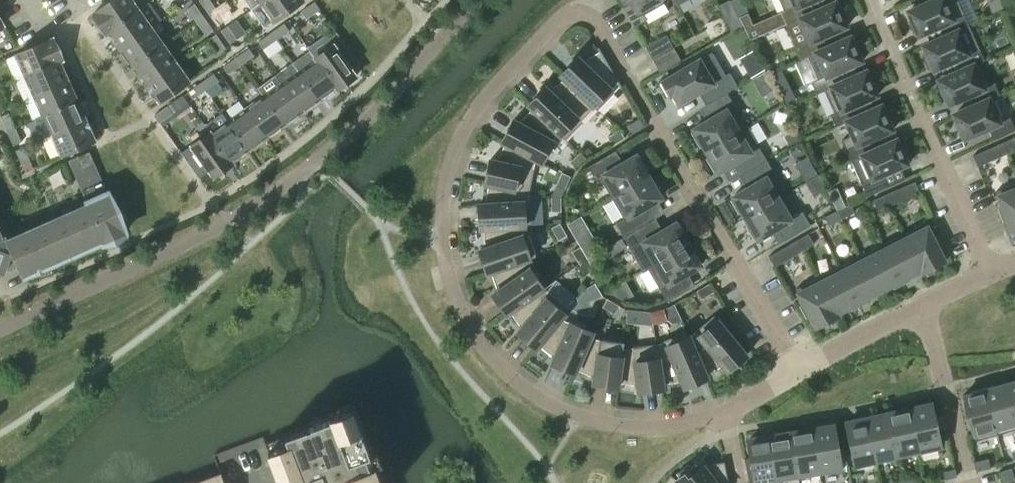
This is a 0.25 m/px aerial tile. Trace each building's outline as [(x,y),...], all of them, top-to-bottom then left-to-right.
[(139,9),(132,0),(112,0),(93,14),(106,33),(109,31),(139,9)] [(215,8),(210,0),(199,0),(208,13),(215,8)] [(260,2),(274,21),(303,0),(264,0),(260,2)] [(634,27),(646,20),(643,15),(664,3),(662,0),(628,0),(630,3),(622,7),(634,27)] [(738,17),(729,2),(728,0),(718,6),(731,31),(742,26),(738,17)] [(738,17),(746,14),(740,0),(733,0),(729,2),(738,17)] [(811,13),(806,2),(810,0),(779,0),(784,10),(780,12),(786,24),(796,20),(811,13)] [(963,14),(957,0),(932,0),(908,11),(912,20),(908,21),(915,36),(942,24),(946,35),(957,30),(968,26),(963,14)] [(306,18),(319,9),(314,2),(301,11),(306,18)] [(811,13),(796,20),(786,24),(801,59),(807,56),(827,47),(822,36),(848,24),(842,9),(838,11),(834,2),(811,13)] [(139,10),(139,9),(109,31),(114,38),(112,39),(119,50),(151,27),(161,20),(149,3),(139,10)] [(196,21),(203,16),(194,3),(187,9),(196,21)] [(215,8),(208,13),(217,26),(225,21),(215,8)] [(738,17),(742,25),(750,40),(786,24),(780,12),(751,24),(746,14),(738,17)] [(203,16),(196,21),(205,34),(213,29),(203,16)] [(284,23),(271,32),(276,40),(289,30),(284,23)] [(230,44),(237,38),(228,25),(221,30),(230,44)] [(163,45),(151,27),(119,50),(126,60),(128,58),(134,66),(163,45)] [(310,51),(337,88),(336,89),(337,90),(356,76),(338,51),(345,46),(334,30),(308,48),(310,51)] [(957,30),(946,35),(923,45),(927,54),(924,56),(930,70),(957,58),(962,69),(980,62),(984,60),(975,39),(964,44),(957,30)] [(276,40),(271,32),(258,42),(263,49),(276,40)] [(218,52),(225,47),(216,34),(209,39),(218,52)] [(652,59),(673,47),(666,35),(645,47),(652,59)] [(850,37),(841,41),(827,47),(807,56),(817,79),(811,81),(816,93),(824,89),(842,81),(837,70),(864,59),(857,44),(853,46),(850,37)] [(59,60),(59,61),(63,60),(53,38),(16,54),(26,75),(59,60)] [(163,45),(134,66),(139,73),(137,75),(144,85),(176,62),(163,45)] [(619,86),(620,87),(622,87),(598,47),(597,48),(599,51),(582,61),(577,57),(560,75),(564,78),(595,107),(595,108),(597,110),(614,92),(619,86)] [(673,47),(652,59),(659,72),(680,60),(673,47)] [(236,57),(241,65),(254,55),(249,48),(236,57)] [(337,88),(310,51),(293,63),(319,100),(336,89),(337,88)] [(725,75),(711,52),(661,81),(670,96),(673,94),(678,104),(704,89),(711,101),(726,92),(737,86),(729,72),(725,75)] [(241,65),(236,57),(223,66),(228,74),(241,65)] [(59,60),(26,75),(34,95),(70,79),(65,67),(63,68),(59,61),(59,60)] [(750,78),(763,70),(758,61),(745,69),(750,78)] [(176,62),(144,85),(151,95),(153,94),(159,102),(189,81),(176,62)] [(980,62),(962,69),(939,80),(943,88),(939,90),(946,105),(972,93),(977,104),(993,97),(999,94),(994,83),(990,85),(980,62)] [(319,100),(293,63),(275,76),(281,83),(301,113),(319,100)] [(842,81),(824,89),(835,112),(830,114),(835,126),(846,121),(857,116),(852,105),(879,93),(872,78),(869,80),(865,71),(842,81)] [(200,82),(206,90),(218,80),(213,73),(200,82)] [(564,78),(549,91),(545,87),(528,104),(532,108),(560,134),(560,135),(565,140),(582,122),(581,121),(595,108),(595,107),(564,78)] [(75,90),(70,79),(34,95),(43,114),(77,100),(73,91),(75,90)] [(206,90),(200,82),(188,91),(193,99),(206,90)] [(281,83),(263,96),(284,125),(301,113),(281,83)] [(726,92),(711,101),(704,105),(712,117),(693,129),(694,131),(691,133),(699,145),(702,143),(706,150),(742,129),(742,128),(730,108),(734,105),(726,92)] [(284,125),(263,96),(245,108),(266,138),(284,125)] [(787,96),(782,98),(786,107),(795,103),(792,98),(787,96)] [(993,97),(977,104),(954,114),(958,123),(954,124),(961,139),(987,127),(993,140),(1014,130),(1009,117),(1003,120),(993,97)] [(77,100),(43,114),(52,134),(88,118),(82,107),(80,108),(77,100)] [(159,123),(172,113),(167,106),(154,115),(159,123)] [(857,116),(846,121),(853,135),(842,140),(851,160),(862,155),(873,150),(868,139),(894,127),(888,113),(884,114),(880,106),(857,116)] [(245,108),(228,121),(249,150),(266,138),(245,108)] [(532,108),(518,122),(513,120),(501,141),(505,143),(535,159),(541,163),(552,141),(560,135),(560,134),(532,108)] [(7,131),(15,127),(9,113),(1,116),(7,131)] [(204,125),(209,132),(232,164),(232,163),(232,162),(249,150),(228,121),(222,113),(204,125)] [(93,130),(88,118),(52,134),(61,155),(95,140),(91,131),(93,130)] [(640,118),(627,125),(632,133),(644,126),(640,118)] [(742,129),(706,150),(710,157),(707,159),(714,171),(717,169),(718,171),(737,160),(744,173),(766,160),(746,125),(742,128),(742,129)] [(15,127),(7,131),(13,145),(22,142),(15,127)] [(612,146),(624,138),(619,130),(607,137),(612,146)] [(785,137),(790,146),(801,140),(796,130),(785,137)] [(181,152),(199,177),(209,170),(213,177),(232,164),(209,132),(181,152)] [(1003,142),(1008,153),(1014,150),(1014,139),(1014,137),(1003,142)] [(896,140),(873,150),(862,155),(851,160),(867,196),(889,186),(883,174),(910,162),(903,147),(899,149),(896,140)] [(1008,153),(1003,142),(972,156),(977,167),(1008,153)] [(505,143),(495,161),(490,159),(485,183),(488,184),(528,192),(528,193),(534,169),(533,169),(535,159),(505,143)] [(22,165),(30,161),(24,147),(16,150),(22,165)] [(2,271),(2,273),(3,273),(5,267),(10,269),(18,265),(23,276),(102,241),(103,242),(125,232),(108,193),(107,193),(94,163),(94,162),(89,151),(69,160),(90,208),(9,244),(8,246),(0,243),(0,270),(2,271)] [(579,153),(570,163),(577,170),(587,160),(579,153)] [(611,198),(648,176),(644,170),(647,168),(640,155),(637,157),(635,155),(617,166),(609,154),(587,167),(595,180),(599,178),(611,198)] [(766,160),(744,173),(752,185),(733,196),(734,198),(731,200),(738,213),(741,211),(745,218),(786,194),(766,160)] [(565,190),(570,177),(562,173),(556,186),(565,190)] [(648,176),(611,198),(623,219),(615,224),(623,237),(649,221),(642,209),(661,198),(659,196),(662,194),(655,181),(652,183),(648,176)] [(817,176),(809,181),(811,186),(809,188),(812,192),(823,186),(817,176)] [(884,195),(888,206),(919,192),(914,181),(884,195)] [(488,184),(484,204),(478,204),(480,229),(483,228),(524,225),(524,226),(531,226),(529,201),(528,201),(528,193),(528,192),(488,184)] [(996,191),(1002,207),(998,208),(1003,220),(1006,219),(1011,232),(1014,230),(1014,184),(996,191)] [(798,214),(786,194),(745,218),(749,224),(746,226),(753,239),(757,237),(758,239),(777,228),(784,240),(810,225),(802,211),(798,214)] [(831,199),(837,211),(846,206),(839,195),(831,199)] [(888,206),(884,195),(873,200),(878,211),(888,206)] [(551,198),(551,212),(561,212),(561,197),(551,198)] [(837,211),(841,219),(854,213),(850,204),(846,206),(837,211)] [(841,219),(837,211),(824,217),(829,226),(841,219)] [(649,221),(623,237),(643,271),(647,268),(688,244),(684,237),(687,235),(680,223),(676,225),(675,223),(656,234),(649,221)] [(921,269),(920,270),(922,273),(945,261),(939,249),(942,247),(936,236),(933,238),(925,222),(903,234),(921,269)] [(552,228),(559,240),(567,236),(559,224),(552,228)] [(483,228),(485,248),(479,250),(487,273),(491,272),(490,272),(529,258),(529,259),(535,256),(527,233),(524,226),(524,225),(483,228)] [(797,240),(803,250),(814,244),(808,233),(797,240)] [(903,234),(881,245),(900,280),(920,270),(921,269),(903,234)] [(803,250),(797,240),(768,257),(774,267),(803,250)] [(647,268),(667,302),(689,289),(681,276),(700,265),(699,263),(702,261),(695,249),(692,251),(688,244),(647,268)] [(881,245),(860,256),(878,291),(900,280),(881,245)] [(579,263),(587,258),(580,247),(572,252),(579,263)] [(878,291),(860,256),(839,267),(857,302),(878,291)] [(534,265),(529,259),(529,258),(490,272),(491,272),(497,291),(492,294),(506,314),(509,312),(537,292),(538,292),(548,285),(534,265)] [(594,271),(587,258),(579,263),(586,275),(590,273),(592,276),(595,274),(594,271)] [(839,267),(817,278),(835,313),(836,313),(857,302),(839,267)] [(835,313),(817,278),(795,289),(803,304),(800,306),(806,317),(809,316),(815,328),(838,316),(836,313),(835,313)] [(602,296),(595,283),(586,288),(594,300),(602,296)] [(713,292),(708,284),(696,291),(701,299),(713,292)] [(545,298),(538,292),(537,292),(509,312),(521,328),(517,333),(536,349),(539,346),(538,345),(560,318),(560,319),(565,313),(546,298),(545,298)] [(602,308),(614,314),(619,306),(607,299),(602,308)] [(664,309),(650,312),(653,322),(666,318),(664,309)] [(645,312),(644,322),(653,323),(650,312),(645,312)] [(695,331),(689,336),(688,337),(705,374),(723,366),(727,371),(746,355),(714,315),(694,331),(695,331)] [(569,323),(560,319),(560,318),(538,345),(539,346),(554,358),(552,364),(574,373),(576,370),(575,370),(589,338),(592,332),(569,322),(569,323)] [(664,341),(656,344),(661,385),(662,385),(682,382),(684,387),(707,377),(705,374),(688,337),(689,336),(686,330),(663,340),(664,341)] [(599,339),(589,338),(575,370),(576,370),(594,378),(593,384),(617,387),(618,383),(617,383),(622,349),(623,342),(599,339)] [(632,347),(622,349),(617,383),(618,383),(637,386),(638,392),(663,388),(662,385),(661,385),(656,344),(632,347)] [(1004,382),(1014,420),(1014,381),(1006,384),(1005,382),(1004,382)] [(1004,382),(1003,383),(1004,385),(984,390),(995,429),(996,429),(1014,423),(1014,420),(1004,382)] [(995,429),(984,390),(962,396),(975,441),(997,435),(996,429),(995,429)] [(929,405),(908,410),(918,454),(939,450),(929,405)] [(352,408),(330,416),(331,418),(265,443),(281,482),(307,482),(312,481),(312,482),(325,478),(324,476),(329,474),(333,482),(381,482),(352,408)] [(908,410),(888,414),(897,459),(918,454),(908,410)] [(888,414),(867,419),(876,463),(897,459),(888,414)] [(876,463),(867,419),(845,424),(855,468),(876,463)] [(833,426),(811,430),(819,475),(841,471),(833,426)] [(811,430),(790,433),(798,478),(819,475),(811,430)] [(790,433),(769,437),(776,482),(798,478),(790,433)] [(769,437),(747,441),(754,482),(770,482),(776,482),(769,437)] [(989,468),(987,459),(973,462),(975,472),(989,468)] [(678,482),(728,482),(724,462),(705,465),(704,465),(698,470),(694,465),(691,468),(688,464),(676,473),(679,477),(676,480),(678,482)] [(945,479),(956,476),(954,469),(943,472),(945,479)] [(1014,482),(1010,470),(999,473),(1002,482),(1012,482),(1014,482)]
